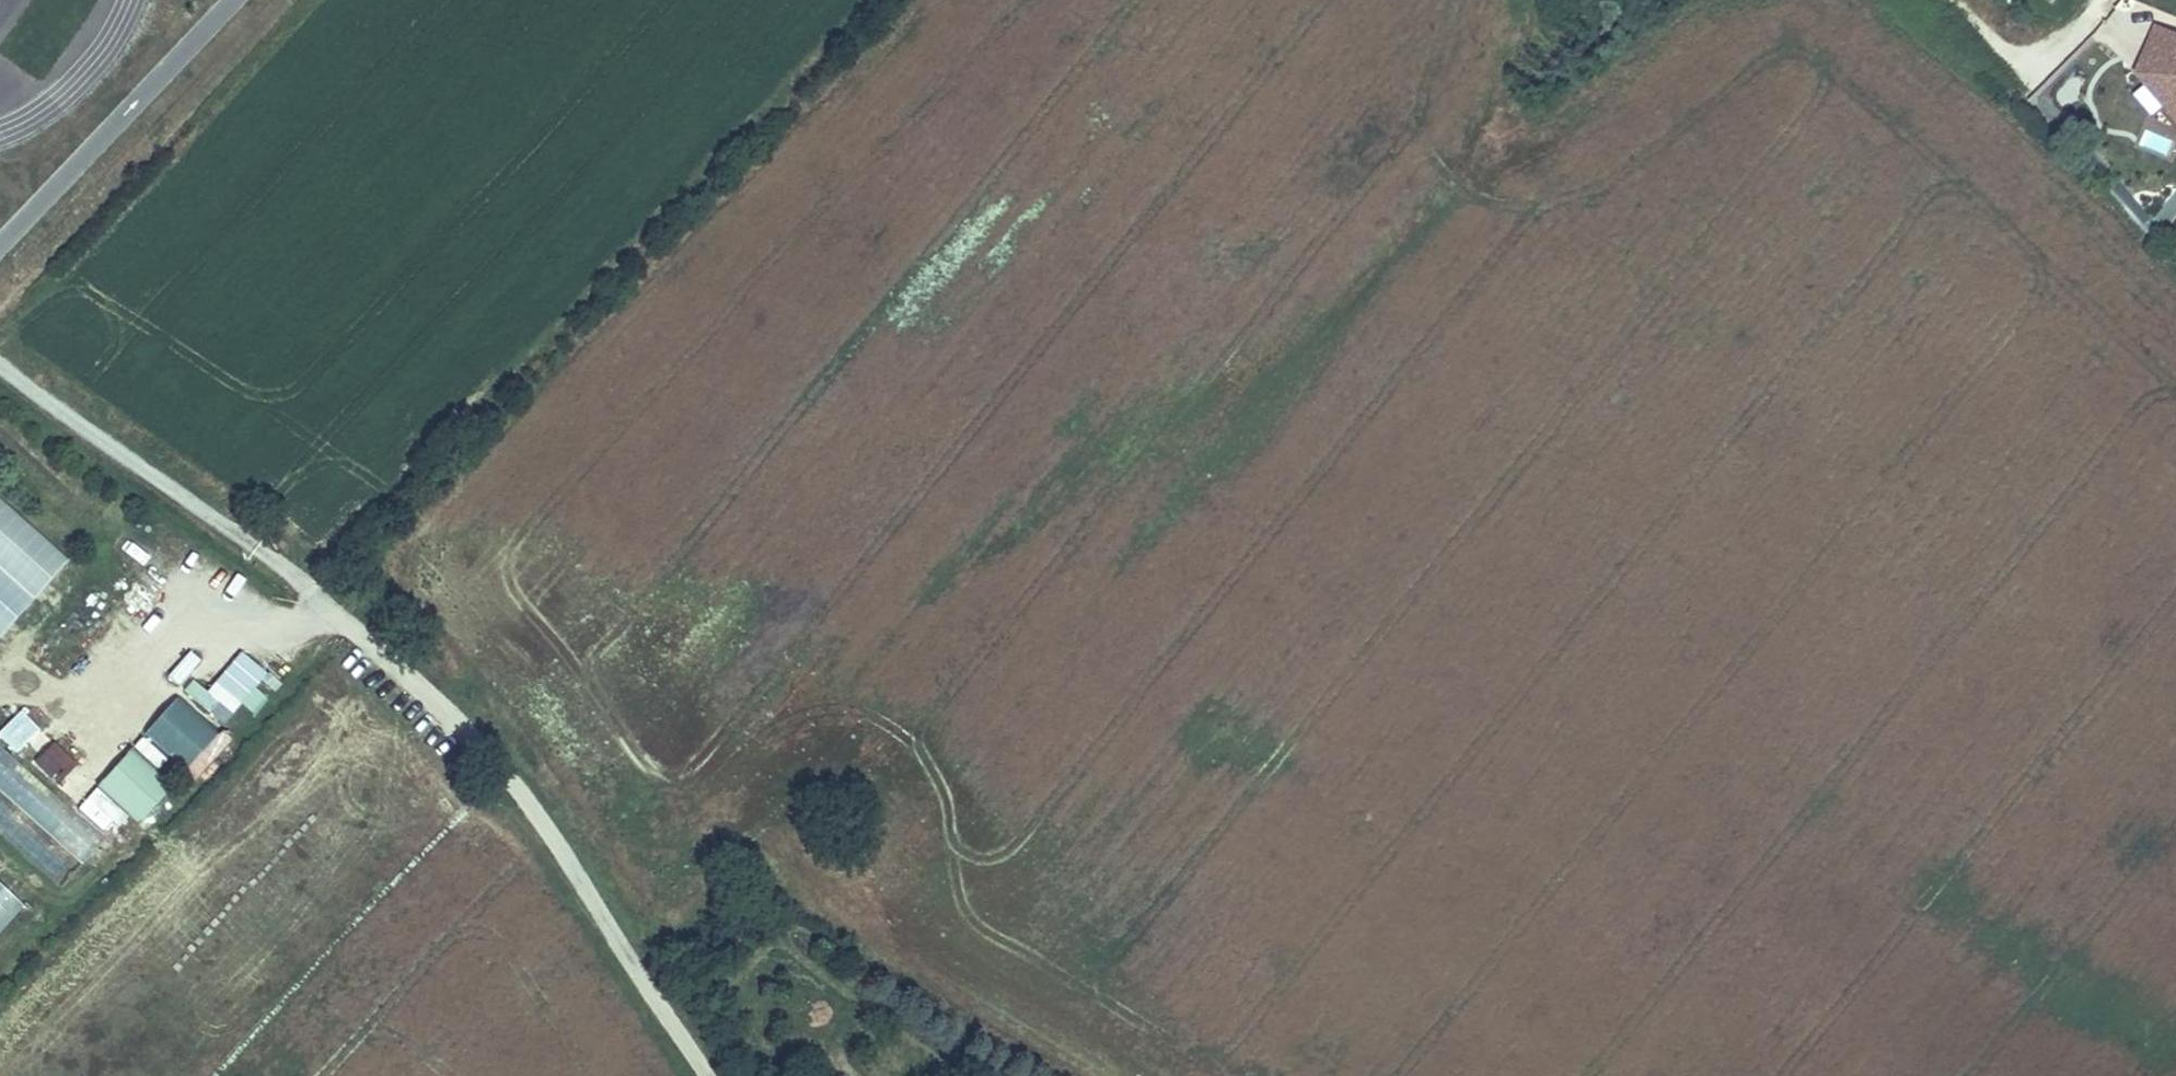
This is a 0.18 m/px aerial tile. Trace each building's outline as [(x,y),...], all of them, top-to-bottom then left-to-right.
[(2153,29),(2136,79),(2175,126),(2175,38),(2153,29)] [(2,640),(71,559),(0,498),(0,638),(2,640)] [(141,609),(161,593),(148,576),(128,593),(141,609)] [(178,686),(203,664),(192,652),(167,674),(178,686)] [(240,652),(207,693),(192,681),(183,692),(224,725),(240,706),(251,715),(266,696),(254,687),(265,672),(240,652)] [(166,758),(185,775),(221,736),(182,699),(135,749),(156,769),(166,758)] [(41,731),(21,710),(0,730),(0,740),(15,756),(41,731)] [(201,779),(232,740),(222,732),(191,772),(201,779)] [(55,742),(33,766),(57,788),(79,765),(55,742)] [(61,891),(106,842),(0,746),(0,836),(61,891)] [(96,787),(137,827),(172,790),(130,750),(96,787)]
